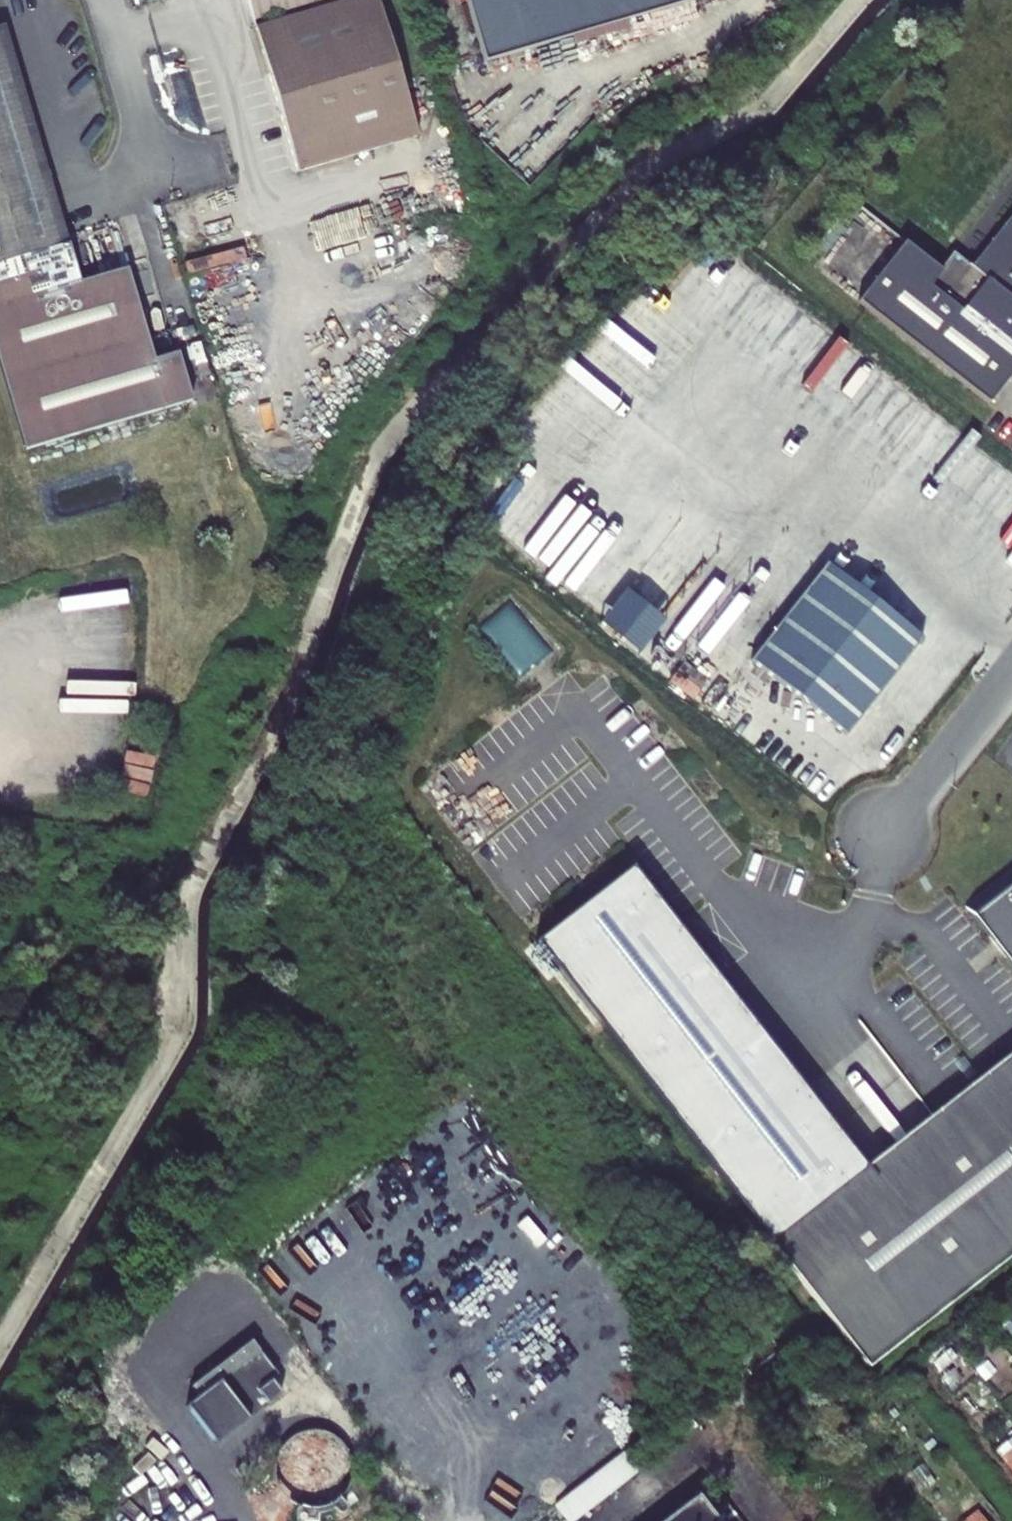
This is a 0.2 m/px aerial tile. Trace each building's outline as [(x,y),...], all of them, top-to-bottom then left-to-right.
[(260,14),(307,0),(256,0),(260,14)] [(262,20),(304,164),(425,129),(387,0),(330,0),(262,20)] [(495,56),(690,0),(478,0),(495,56)] [(24,451),(193,401),(178,353),(154,361),(127,269),(78,284),(2,26),(0,27),(0,369),(24,451)] [(975,273),(987,282),(1011,251),(1011,237),(1007,233),(975,273)] [(857,303),(987,406),(1011,374),(1011,251),(987,282),(975,273),(951,255),(938,271),(903,244),(857,303)] [(827,564),(750,661),(847,736),(923,639),(827,564)] [(523,670),(552,644),(512,601),(483,627),(523,670)] [(766,1248),(863,1173),(633,870),(535,946),(766,1248)] [(971,923),(1011,976),(1011,892),(971,923)] [(863,1374),(1011,1260),(1011,1058),(863,1173),(766,1248),(863,1374)] [(249,1347),(193,1393),(200,1401),(184,1414),(216,1453),(268,1410),(255,1394),(275,1378),(249,1347)] [(304,1434),(301,1435),(299,1436),(296,1437),(291,1440),(289,1442),(285,1445),(281,1450),(278,1454),(277,1457),(275,1462),(274,1465),(274,1467),(273,1473),(274,1479),(274,1481),(276,1487),(278,1492),(279,1494),(283,1499),(284,1501),(289,1505),(291,1506),(296,1509),(298,1510),(303,1512),(309,1513),(312,1513),(317,1513),(323,1512),(326,1511),(331,1509),(333,1508),(338,1505),(340,1503),(342,1501),(346,1497),(347,1495),(350,1490),(352,1485),(353,1482),(354,1476),(354,1473),(353,1468),(352,1463),(351,1460),(349,1455),(348,1452),(344,1448),(342,1446),(339,1442),(334,1439),(331,1437),(326,1435),(323,1434),(318,1434),(312,1433),(310,1434),(304,1434)] [(999,1448),(1011,1464),(1011,1438),(999,1448)] [(570,1517),(644,1472),(631,1451),(557,1497),(570,1517)] [(667,1520),(725,1520),(702,1493),(667,1520)] [(961,1520),(994,1520),(983,1505),(961,1520)]
